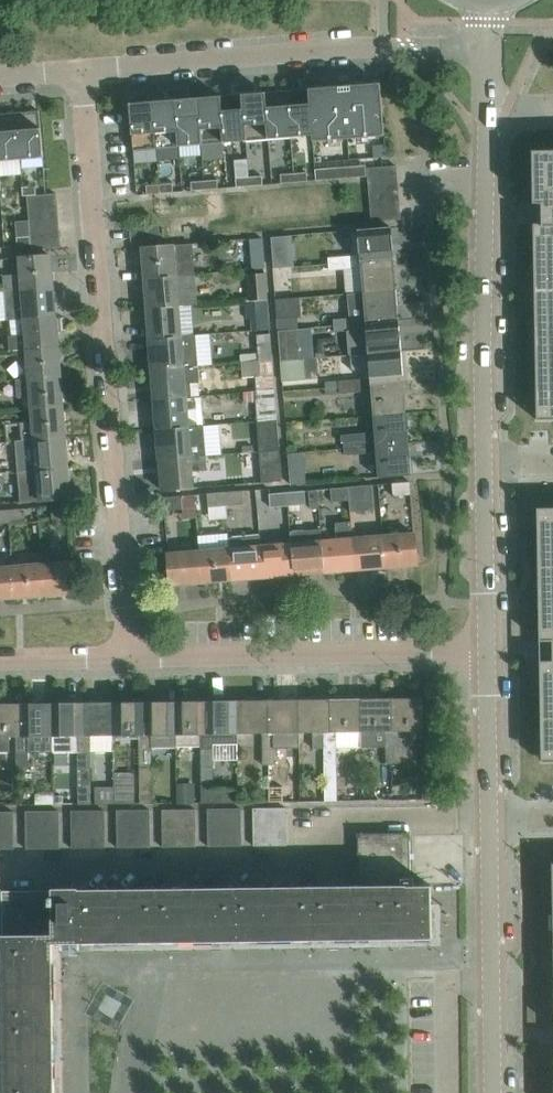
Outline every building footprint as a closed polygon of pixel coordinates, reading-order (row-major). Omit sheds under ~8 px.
[(385,135),(381,82),(310,88),(314,135),(313,135),(314,141),(385,135)] [(314,135),(310,88),(288,90),(292,137),(313,135),(314,135)] [(292,137),(288,90),(265,92),(269,138),(292,137)] [(269,138),(265,92),(243,94),(247,140),(269,138)] [(247,140),(243,94),(221,96),(224,142),(247,140)] [(224,142),(221,96),(198,97),(202,144),(224,142)] [(202,144),(198,97),(176,99),(180,146),(202,144)] [(180,146),(176,99),(153,101),(157,148),(180,146)] [(157,148),(153,101),(130,103),(134,150),(157,148)] [(44,157),(40,110),(17,112),(21,159),(44,157)] [(17,112),(0,113),(0,160),(21,159),(17,112)] [(533,159),(534,203),(536,203),(543,203),(543,223),(536,223),(534,223),(535,240),(544,240),(544,273),(535,273),(536,304),(545,303),(546,337),(536,337),(537,367),(546,367),(546,382),(537,382),(537,399),(547,399),(547,417),(545,417),(545,419),(552,419),(552,159),(533,159)] [(359,177),(358,165),(350,166),(351,177),(359,177)] [(367,165),(358,165),(359,177),(368,176),(367,165)] [(398,180),(397,165),(368,168),(369,182),(398,180)] [(351,177),(350,166),(341,167),(342,178),(351,177)] [(334,179),(333,167),(324,168),(325,179),(334,179)] [(342,178),(341,167),(333,167),(334,179),(342,178)] [(325,179),(324,168),(316,169),(317,180),(325,179)] [(308,172),(295,173),(295,182),(309,181),(308,172)] [(295,182),(295,173),(281,174),(282,183),(295,182)] [(263,175),(250,177),(250,185),(264,184),(263,175)] [(250,185),(250,177),(236,178),(237,187),(250,185)] [(218,179),(205,180),(206,189),(219,188),(218,179)] [(206,189),(205,180),(192,181),(192,190),(206,189)] [(400,193),(398,180),(369,182),(370,195),(400,193)] [(173,183),(160,184),(161,193),(174,192),(173,183)] [(161,193),(160,184),(147,185),(148,194),(161,193)] [(24,195),(37,194),(36,185),(23,186),(24,195)] [(58,207),(57,193),(28,195),(29,210),(58,207)] [(401,207),(400,193),(370,195),(371,209),(401,207)] [(59,221),(58,207),(29,210),(30,223),(59,221)] [(402,219),(401,207),(371,209),(372,222),(402,219)] [(61,234),(59,221),(30,223),(31,236),(31,237),(61,234)] [(394,258),(392,226),(359,229),(361,255),(361,260),(394,258)] [(62,247),(61,234),(31,237),(32,245),(32,249),(62,247)] [(291,235),(273,237),(275,266),(293,265),(291,235)] [(32,245),(31,237),(31,236),(17,237),(18,246),(32,245)] [(266,268),(263,237),(251,238),(253,269),(266,268)] [(196,274),(195,265),(193,243),(143,247),(146,278),(196,274)] [(54,286),(51,254),(20,257),(22,274),(4,275),(5,289),(54,286)] [(397,289),(394,258),(361,260),(361,255),(344,256),(346,268),(362,267),(364,291),(397,289)] [(346,268),(344,256),(329,257),(330,269),(346,268)] [(266,272),(249,274),(251,300),(268,299),(266,272)] [(198,304),(196,274),(146,278),(148,308),(179,306),(198,304)] [(56,315),(54,286),(5,289),(8,319),(26,318),(56,315)] [(399,319),(397,289),(364,291),(365,316),(366,322),(399,319)] [(302,316),(301,297),(277,299),(278,318),(302,316)] [(270,316),(268,299),(251,300),(246,301),(248,318),(270,316)] [(181,336),(179,306),(148,308),(151,338),(181,336)] [(58,345),(57,332),(63,332),(62,318),(56,318),(56,315),(26,318),(27,334),(9,335),(10,349),(28,348),(58,345)] [(402,351),(399,319),(366,322),(365,316),(350,317),(351,329),(347,329),(350,354),(352,354),(353,354),(402,351)] [(351,329),(350,317),(334,318),(335,330),(347,329),(351,329)] [(279,331),(282,360),(301,358),(298,329),(279,331)] [(271,333),(258,334),(259,354),(251,355),(251,361),(273,359),(271,333)] [(195,335),(181,336),(151,338),(153,369),(198,365),(195,335)] [(61,376),(58,345),(28,348),(30,378),(61,376)] [(404,380),(402,351),(353,354),(354,369),(364,368),(365,378),(371,377),(371,383),(404,380)] [(305,358),(301,358),(282,360),(284,381),(307,379),(305,358)] [(276,390),(273,359),(251,361),(253,377),(257,376),(258,390),(256,390),(256,392),(276,390)] [(199,382),(198,365),(153,369),(155,399),(186,397),(192,396),(191,383),(199,382)] [(63,407),(61,376),(30,378),(17,380),(18,397),(32,396),(33,409),(63,407)] [(407,411),(404,380),(371,383),(371,377),(365,378),(355,379),(356,390),(371,389),(373,413),(407,411)] [(356,390),(355,379),(339,380),(340,386),(340,392),(356,390)] [(279,421),(276,390),(256,392),(259,422),(279,421)] [(189,427),(186,397),(155,399),(158,430),(189,427)] [(66,437),(63,407),(33,409),(34,422),(27,423),(27,422),(21,422),(22,436),(23,436),(23,440),(35,439),(66,437)] [(409,441),(407,411),(373,413),(375,438),(376,444),(409,441)] [(281,451),(279,421),(259,422),(262,452),(281,451)] [(204,426),(189,427),(158,430),(160,460),(207,457),(204,426)] [(68,467),(66,437),(35,439),(38,469),(68,467)] [(412,474),(409,441),(376,444),(375,438),(359,439),(360,452),(377,451),(379,477),(412,474)] [(360,452),(359,439),(343,440),(344,447),(344,453),(360,452)] [(284,479),(281,451),(262,452),(264,481),(284,479)] [(305,452),(290,453),(291,469),(306,467),(305,452)] [(194,488),(192,471),(208,470),(207,457),(160,460),(163,490),(194,488)] [(68,467),(38,469),(18,471),(21,502),(71,497),(68,467)] [(411,481),(393,482),(394,496),(412,495),(411,481)] [(374,485),(367,485),(350,486),(351,500),(352,511),(376,509),(374,485)] [(351,500),(350,486),(332,488),(333,501),(351,500)] [(319,489),(311,490),(313,508),(320,508),(319,489)] [(245,503),(244,490),(226,492),(227,505),(245,503)] [(306,490),(288,492),(289,505),(307,503),(306,490)] [(227,505),(226,492),(208,493),(210,506),(227,505)] [(289,505),(288,492),(270,493),(271,506),(289,505)] [(182,496),(164,497),(165,509),(183,507),(182,496)] [(70,504),(52,506),(53,519),(71,517),(70,504)] [(538,528),(539,545),(548,545),(548,559),(539,560),(540,590),(549,590),(549,623),(540,623),(540,640),(552,640),(552,507),(545,507),(545,509),(547,509),(548,528),(538,528)] [(26,508),(8,509),(9,522),(27,521),(26,508)] [(8,509),(0,510),(0,523),(9,522),(8,509)] [(356,569),(354,538),(352,521),(337,522),(338,539),(323,540),(326,572),(356,569)] [(326,572),(323,540),(322,528),(291,531),(292,543),(295,574),(326,572)] [(418,564),(417,548),(415,533),(384,535),(387,566),(418,564)] [(264,577),(261,545),(260,534),(230,536),(231,548),(233,579),(264,577)] [(387,566),(384,535),(354,538),(356,569),(387,566)] [(295,574),(292,543),(261,545),(264,577),(295,574)] [(233,579),(231,548),(200,550),(203,582),(233,579)] [(203,582),(200,550),(168,553),(171,584),(203,582)] [(77,592),(75,561),(43,563),(46,595),(77,592)] [(46,595),(43,563),(13,566),(15,597),(46,595)] [(13,566),(0,567),(0,598),(15,597),(13,566)] [(541,660),(541,677),(550,677),(551,710),(542,710),(542,741),(551,741),(552,759),(549,759),(549,761),(552,761),(552,660),(541,660)] [(424,730),(424,714),(424,697),(393,698),(393,731),(387,731),(387,747),(399,747),(399,762),(410,762),(409,730),(424,730)] [(362,732),(361,698),(330,699),(331,732),(325,732),(325,747),(338,747),(362,747),(362,732)] [(393,731),(393,698),(361,698),(362,732),(387,731),(393,731)] [(269,733),(268,699),(238,700),(238,733),(263,733),(269,733)] [(300,732),(299,699),(268,699),(269,733),(263,733),(263,748),(276,748),(276,733),(300,732)] [(331,732),(330,699),(299,699),(300,732),(314,732),(314,747),(325,747),(325,732),(331,732)] [(207,734),(207,700),(176,701),(176,734),(177,745),(202,745),(201,734),(207,734)] [(238,733),(238,700),(207,700),(207,734),(201,734),(202,745),(202,749),(214,749),(214,743),(238,743),(238,733)] [(146,735),(145,701),(114,702),(115,735),(140,735),(146,735)] [(176,734),(176,701),(145,701),(146,735),(140,735),(140,750),(152,750),(152,734),(176,734)] [(54,752),(53,702),(22,703),(22,736),(17,736),(17,752),(30,752),(54,752)] [(84,735),(83,702),(53,702),(54,752),(79,752),(79,751),(78,736),(84,735)] [(115,735),(114,702),(83,702),(84,735),(78,736),(79,751),(90,751),(116,751),(115,735)] [(22,703),(0,703),(0,752),(10,752),(10,736),(17,736),(22,736),(22,703)] [(339,781),(338,747),(325,747),(325,781),(339,781)] [(399,762),(399,747),(387,747),(388,763),(399,762)] [(276,764),(276,748),(263,748),(264,764),(276,764)] [(215,782),(214,749),(202,749),(202,783),(215,782)] [(152,765),(152,750),(140,750),(140,765),(152,765)] [(91,766),(91,756),(90,751),(79,751),(79,752),(79,766),(91,766)] [(30,767),(30,752),(17,752),(17,767),(30,767)] [(97,756),(91,756),(91,766),(79,766),(79,785),(91,785),(91,780),(97,780),(97,756)] [(153,803),(152,765),(140,765),(140,803),(153,803)] [(284,771),(270,771),(270,801),(284,801),(284,771)] [(132,803),(132,773),(117,774),(117,803),(132,803)] [(195,781),(177,781),(177,802),(195,802),(195,781)] [(339,800),(339,781),(325,781),(325,800),(339,800)] [(239,789),(215,789),(215,782),(202,783),(202,802),(208,802),(240,802),(239,789)] [(91,803),(91,785),(79,785),(79,804),(85,804),(91,803)] [(36,793),(36,804),(54,804),(54,793),(36,793)] [(271,817),(271,807),(254,808),(254,817),(271,817)] [(287,817),(287,807),(271,807),(271,817),(287,817)] [(196,818),(196,808),(180,809),(180,818),(196,818)] [(225,818),(225,808),(208,808),(209,818),(225,818)] [(242,817),(242,808),(225,808),(225,818),(242,817)] [(134,819),(134,809),(117,810),(118,819),(134,819)] [(151,819),(151,809),(134,809),(134,819),(151,819)] [(180,818),(180,809),(163,809),(163,818),(180,818)] [(43,820),(43,810),(26,811),(27,820),(43,820)] [(60,820),(60,810),(43,810),(43,820),(60,820)] [(89,819),(89,810),(72,810),(72,820),(89,819)] [(105,819),(105,810),(89,810),(89,819),(105,819)] [(0,811),(0,821),(14,821),(14,811),(0,811)] [(242,827),(242,817),(225,818),(225,827),(242,827)] [(271,826),(271,817),(254,817),(254,827),(271,826)] [(287,826),(287,817),(271,817),(271,826),(287,826)] [(180,828),(180,818),(163,818),(163,828),(180,828)] [(196,827),(196,818),(180,818),(180,828),(196,827)] [(225,827),(225,818),(209,818),(209,827),(225,827)] [(89,829),(89,819),(72,820),(72,829),(89,829)] [(105,829),(105,819),(89,819),(89,829),(105,829)] [(134,828),(134,819),(118,819),(118,828),(134,828)] [(151,828),(151,819),(134,819),(134,828),(151,828)] [(43,829),(43,820),(27,820),(27,830),(43,829)] [(60,829),(60,820),(43,820),(43,829),(60,829)] [(14,821),(0,821),(0,830),(14,830),(14,821)] [(271,836),(271,826),(254,827),(254,836),(271,836)] [(288,835),(287,826),(271,826),(271,836),(288,835)] [(196,837),(196,827),(180,828),(180,837),(196,837)] [(225,836),(225,827),(209,827),(209,837),(225,836)] [(242,836),(242,827),(225,827),(225,836),(242,836)] [(134,837),(134,828),(118,828),(118,838),(134,837)] [(151,837),(151,828),(134,828),(134,837),(151,837)] [(180,837),(180,828),(163,828),(163,837),(180,837)] [(43,839),(43,829),(27,830),(27,839),(43,839)] [(60,838),(60,829),(43,829),(43,839),(60,838)] [(89,838),(89,829),(72,829),(72,838),(89,838)] [(106,838),(105,829),(89,829),(89,838),(106,838)] [(14,830),(0,830),(0,839),(14,839),(14,830)] [(52,944),(53,944),(53,942),(81,942),(81,941),(431,937),(431,938),(433,938),(432,885),(412,885),(411,832),(358,833),(359,886),(80,889),(79,887),(53,887),(53,889),(2,890),(3,935),(1,935),(3,1092),(54,1092),(52,944)] [(288,845),(288,835),(271,836),(271,845),(288,845)] [(226,846),(225,836),(209,837),(209,846),(226,846)] [(242,846),(242,836),(225,836),(226,846),(242,846)] [(271,845),(271,836),(254,836),(254,845),(271,845)] [(135,847),(134,837),(118,838),(118,847),(135,847)] [(151,847),(151,837),(134,837),(135,847),(151,847)] [(180,846),(180,837),(163,837),(163,847),(180,846)] [(197,846),(196,837),(180,837),(180,846),(197,846)] [(60,848),(60,838),(43,839),(44,848),(60,848)] [(89,848),(89,838),(72,838),(72,848),(89,848)] [(106,847),(106,838),(89,838),(89,848),(106,847)] [(14,839),(0,839),(0,849),(15,849),(14,839)] [(44,848),(43,839),(27,839),(27,848),(44,848)]
